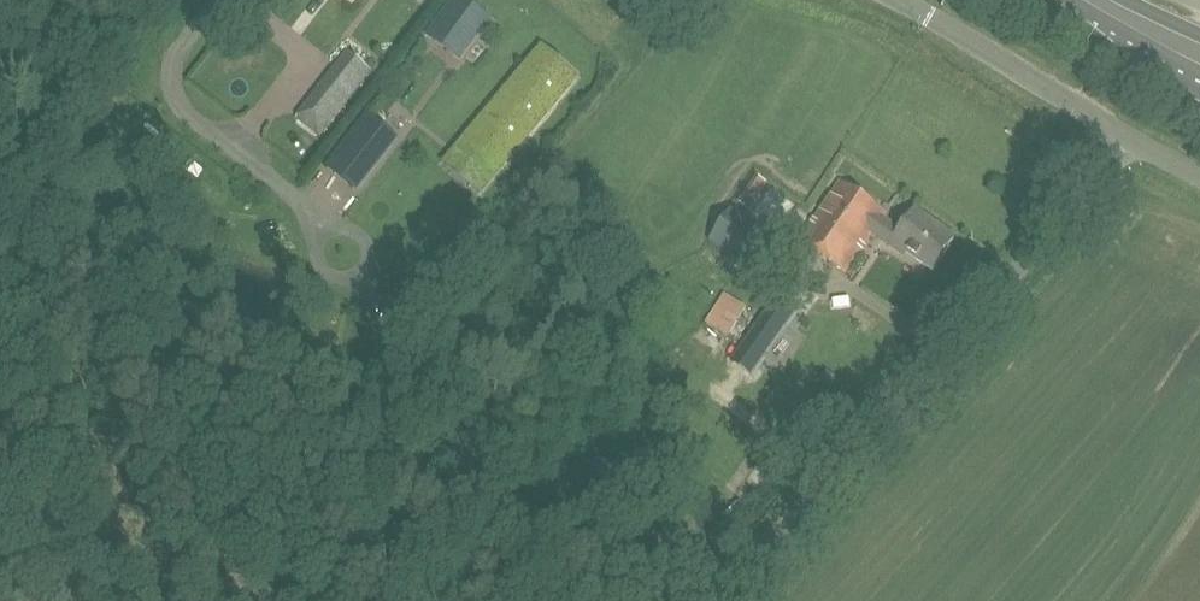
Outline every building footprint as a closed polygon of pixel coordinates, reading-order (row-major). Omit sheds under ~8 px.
[(453,0),(452,0),(424,34),(453,59),(482,24),(453,0)] [(348,55),(319,92),(341,109),(369,71),(348,55)] [(343,145),(375,170),(398,141),(365,116),(343,145)] [(932,269),(954,237),(914,210),(900,230),(882,218),(885,213),(839,181),(798,241),(844,272),(871,233),(891,246),(893,242),(932,269)] [(752,269),(776,235),(733,206),(709,240),(752,269)] [(704,324),(727,337),(746,307),(723,294),(704,324)] [(780,295),(767,313),(785,325),(798,307),(780,295)] [(747,342),(732,362),(750,375),(765,354),(747,342)]
